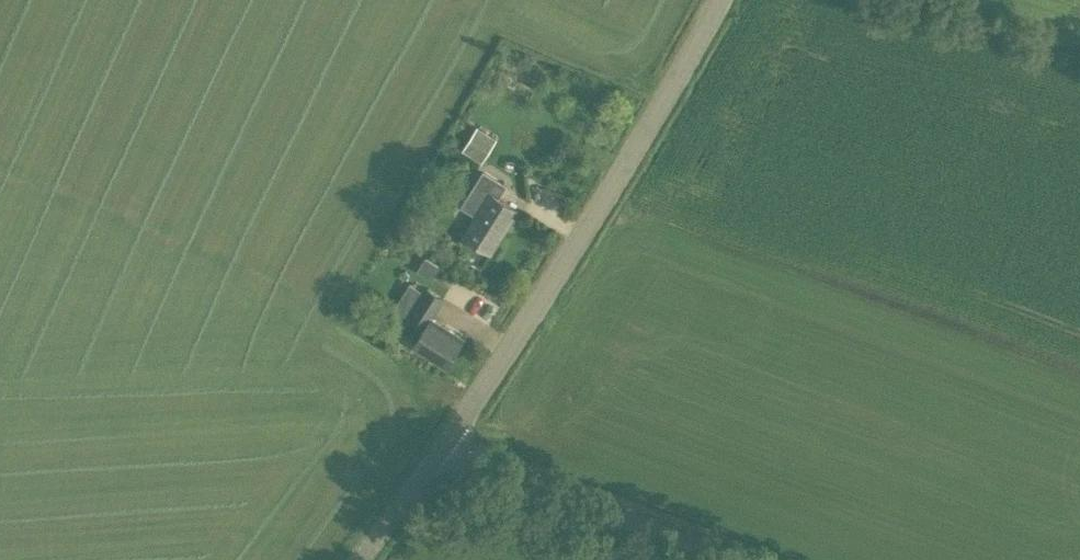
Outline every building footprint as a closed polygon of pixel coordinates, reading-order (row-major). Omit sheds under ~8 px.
[(477,126),(461,150),(481,162),(496,138),(477,126)] [(519,210),(499,197),(507,185),(483,170),(460,206),(475,215),(462,235),(492,253),(519,210)] [(421,254),(414,270),(433,278),(439,262),(421,254)] [(463,338),(432,318),(446,297),(426,286),(423,290),(420,287),(409,304),(413,307),(399,328),(417,340),(413,345),(445,365),(463,338)]
